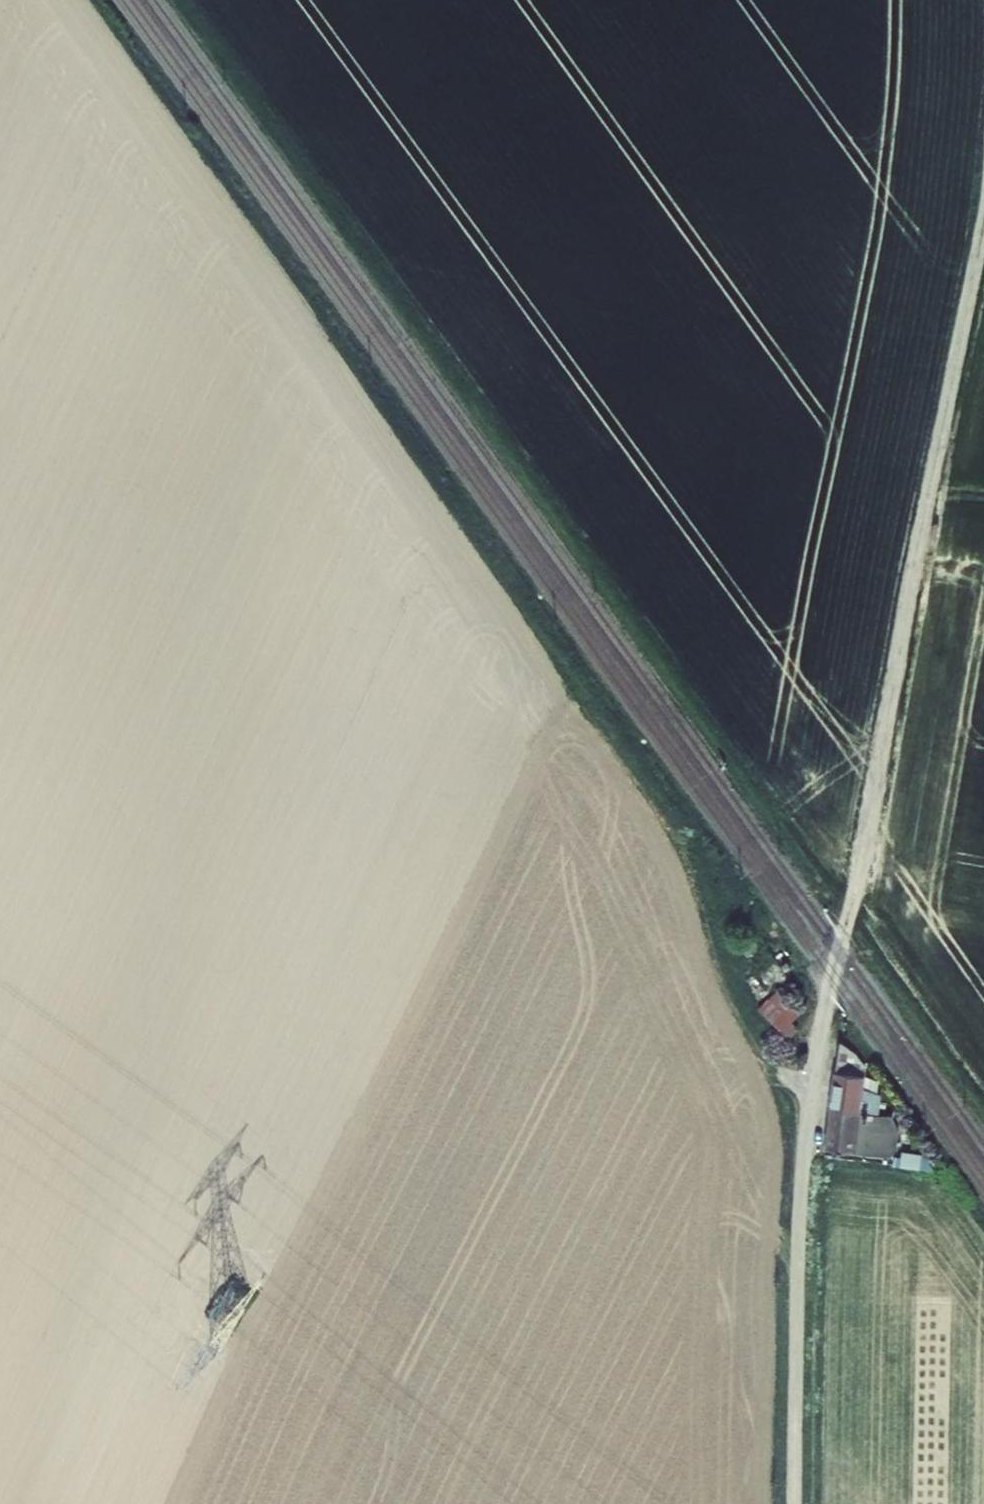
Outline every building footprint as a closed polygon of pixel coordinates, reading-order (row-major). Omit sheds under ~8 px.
[(759,1007),(789,1038),(800,1027),(792,1020),(801,1011),(779,988),(759,1007)] [(839,1038),(835,1069),(866,1074),(867,1063),(858,1051),(839,1038)] [(826,1147),(856,1151),(861,1111),(866,1074),(835,1069),(826,1147)] [(878,1079),(866,1074),(861,1111),(879,1112),(881,1091),(877,1090),(878,1079)] [(879,1112),(861,1111),(856,1151),(889,1155),(897,1149),(900,1129),(893,1114),(879,1112)]
